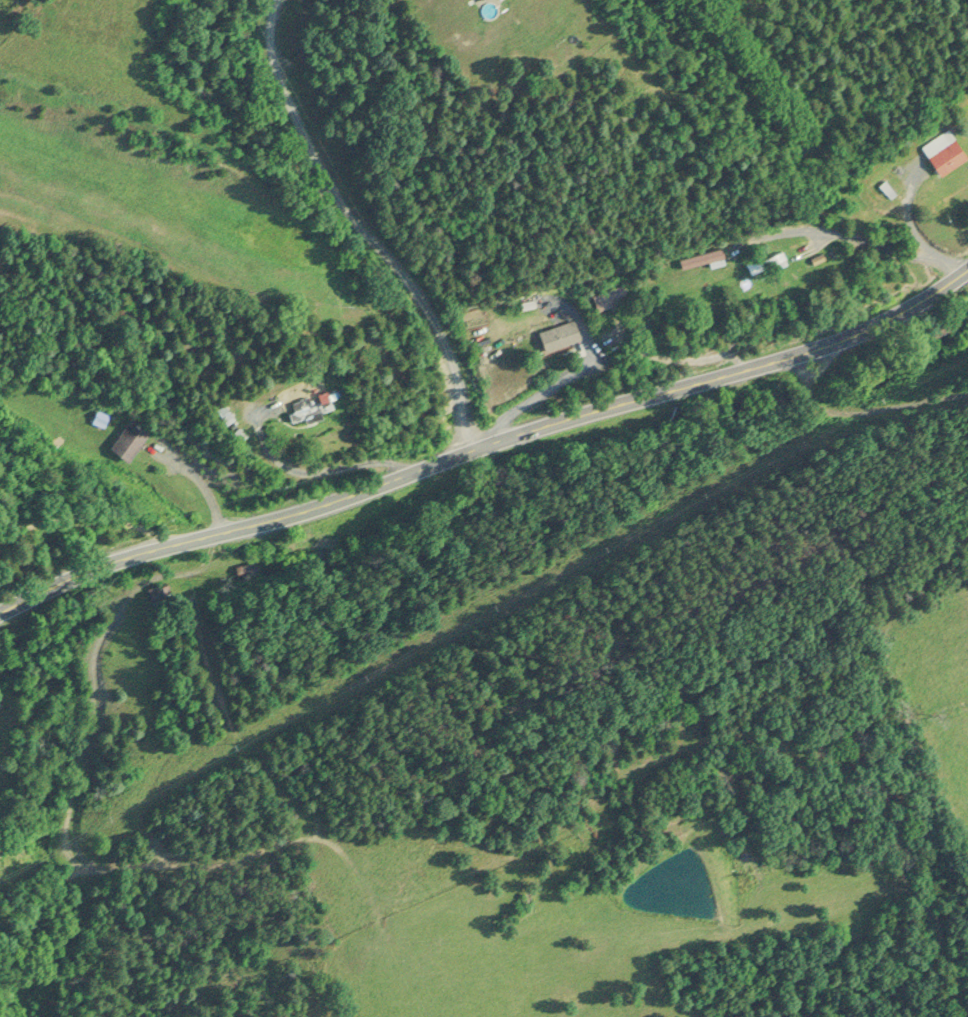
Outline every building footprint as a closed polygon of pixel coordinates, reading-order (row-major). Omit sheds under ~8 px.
[(919,148),(937,177),(965,159),(947,130),(919,148)] [(680,270),(721,258),(718,249),(677,261),(680,270)] [(785,265),(778,251),(744,266),(749,276),(772,266),(773,269),(785,265)] [(589,294),(593,311),(626,302),(622,285),(589,294)] [(534,332),(539,352),(577,342),(571,322),(534,332)] [(310,399),(308,396),(283,408),(292,426),(329,407),(322,393),(310,399)] [(147,436),(130,421),(106,448),(123,463),(147,436)] [(168,600),(166,586),(150,588),(152,602),(168,600)]
